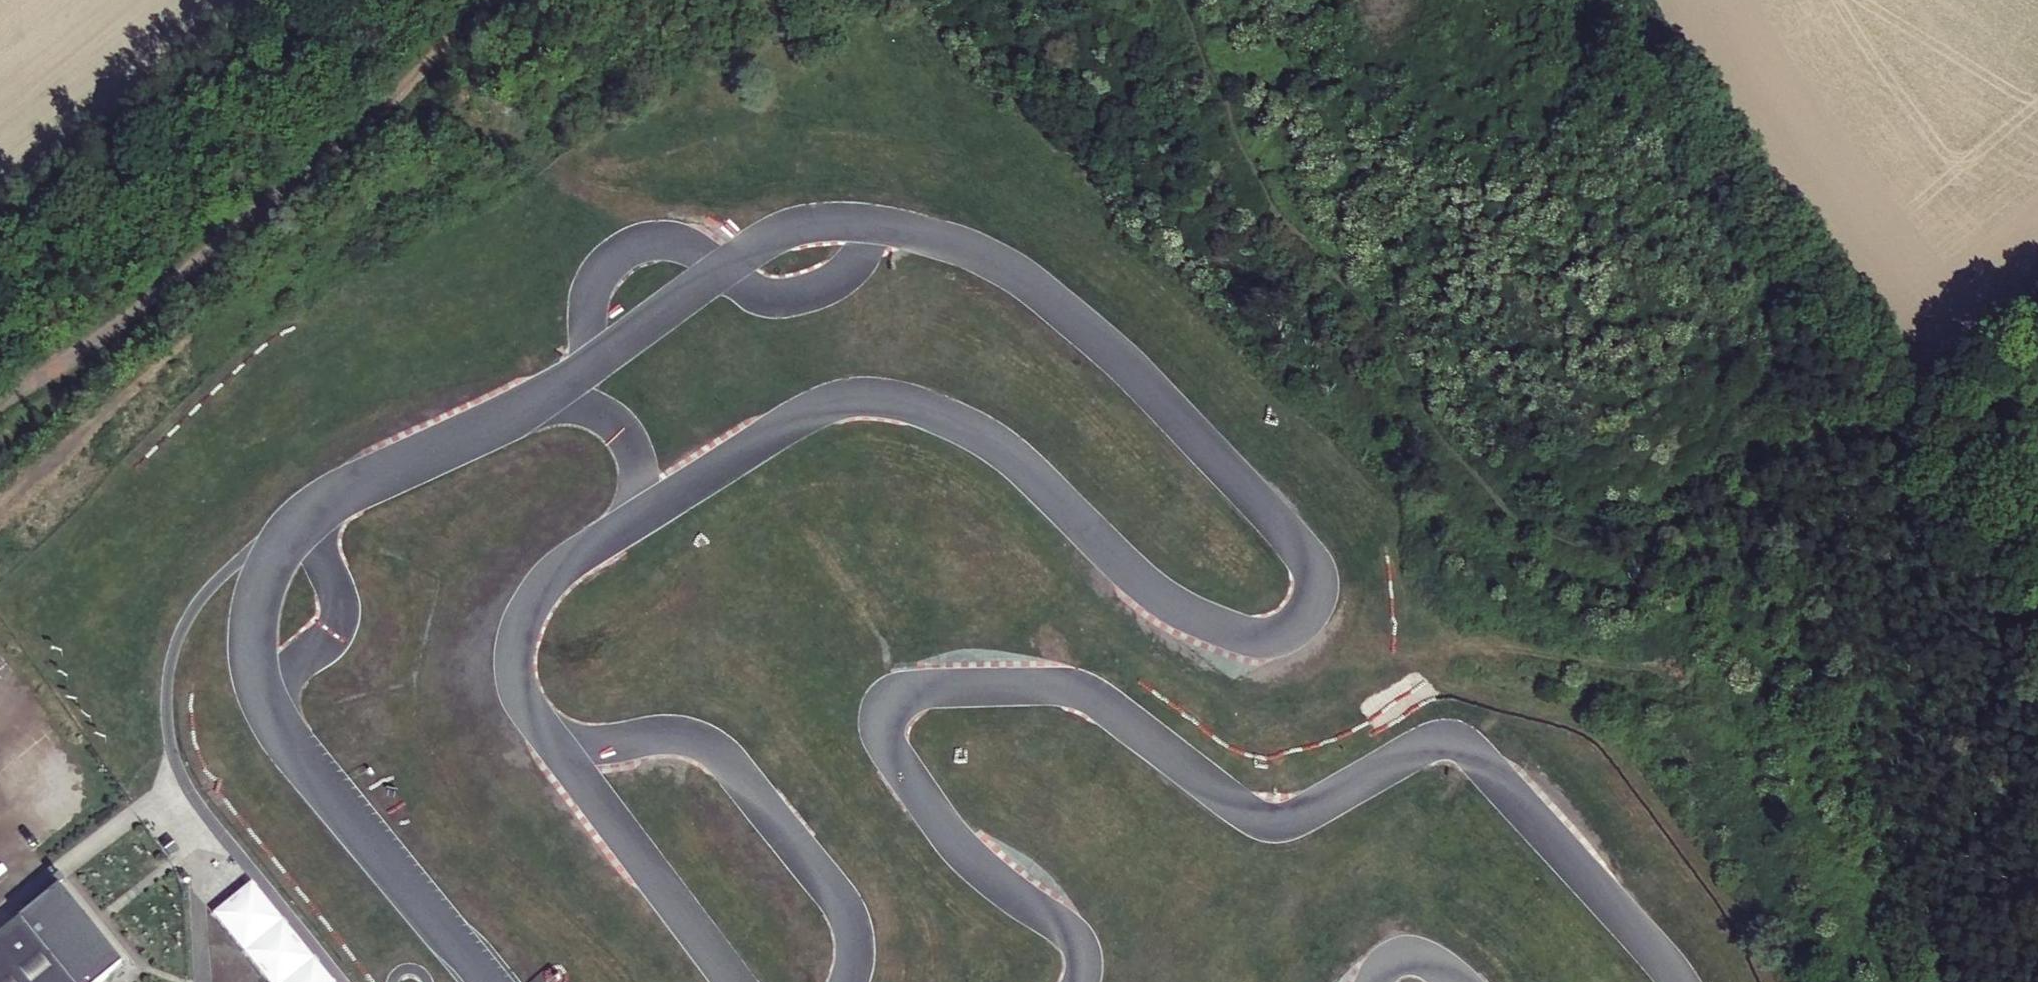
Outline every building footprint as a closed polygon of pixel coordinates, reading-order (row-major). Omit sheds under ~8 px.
[(0,933),(0,981),(98,981),(125,959),(61,883),(0,933)]
